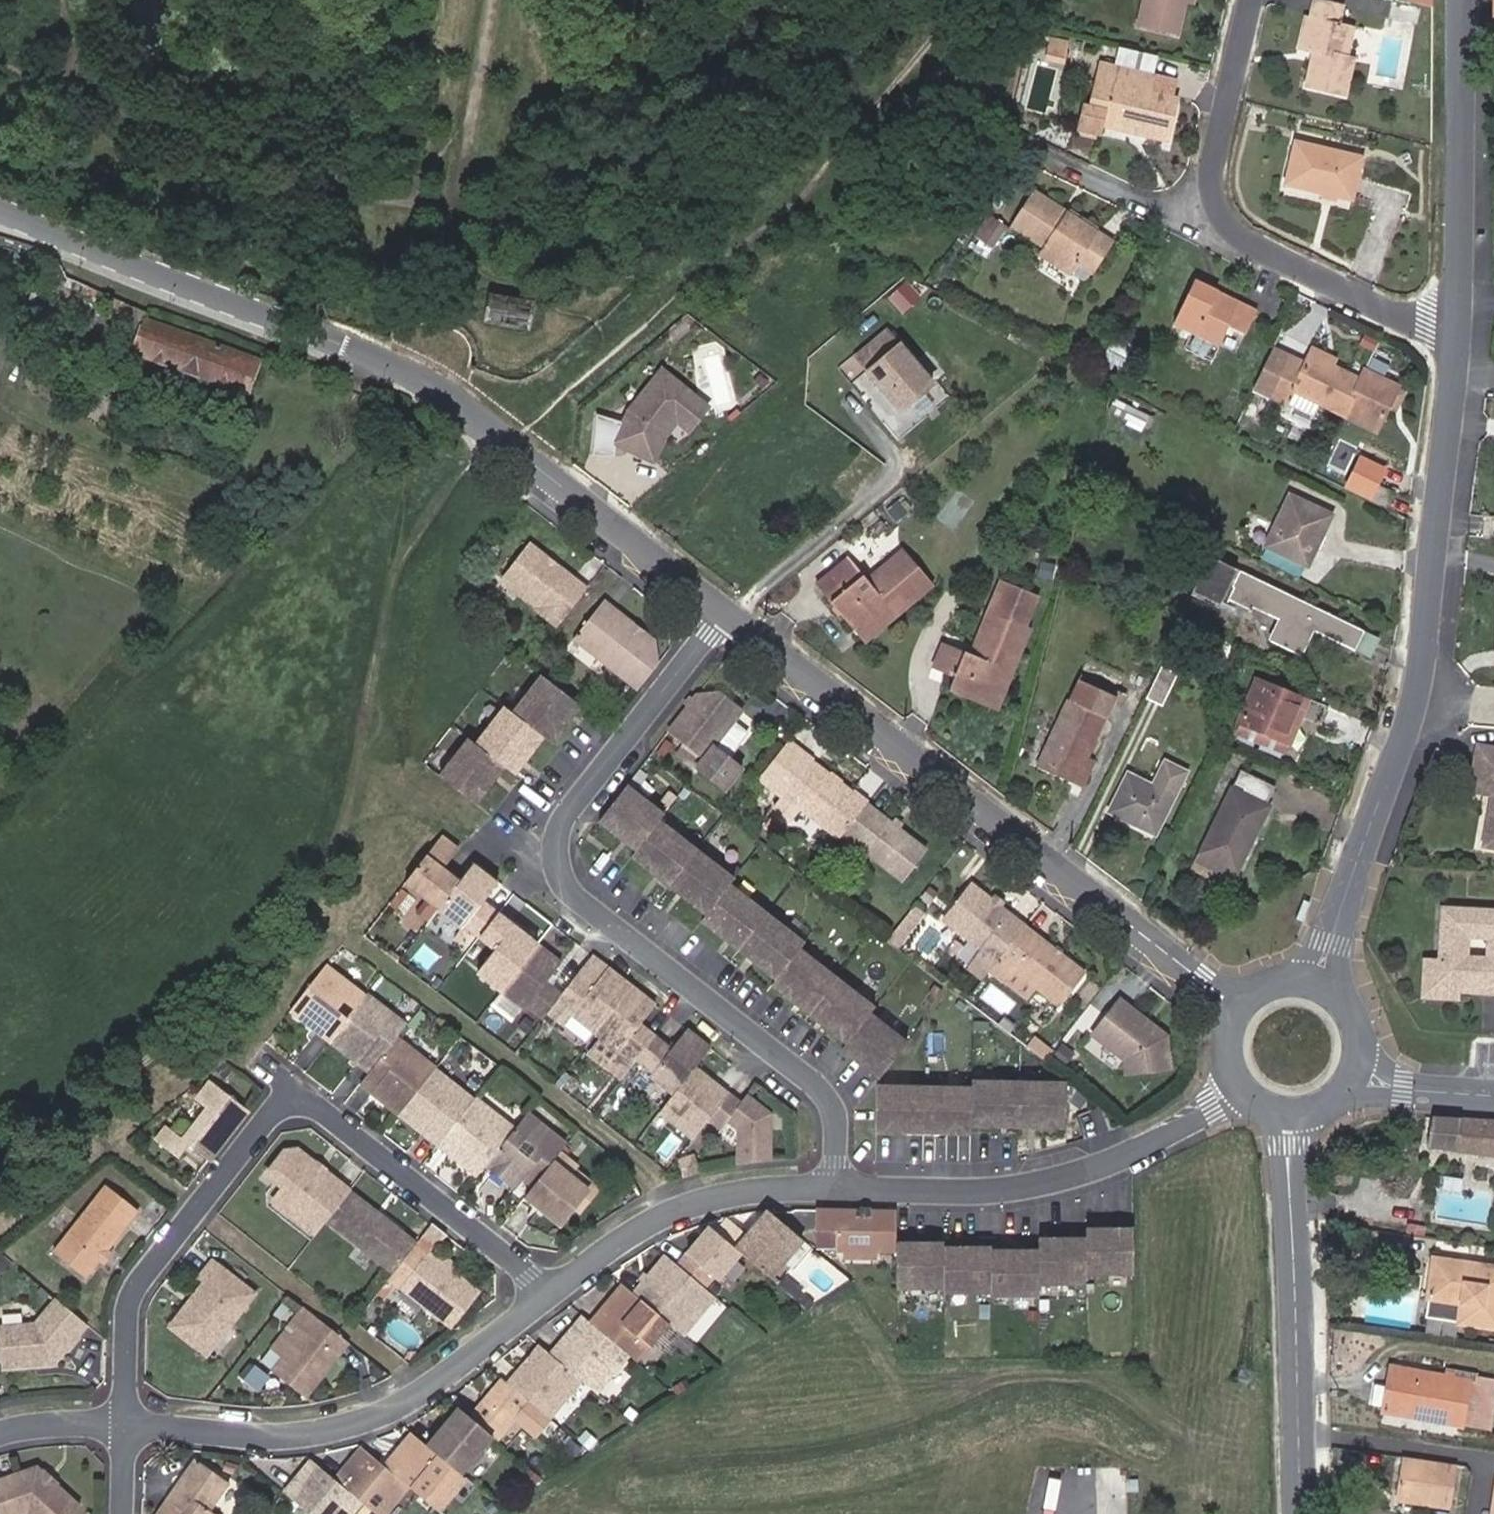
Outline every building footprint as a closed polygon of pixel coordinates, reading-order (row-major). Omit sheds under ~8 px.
[(1161,30),(1169,0),(1130,0),(1124,19),(1161,30)] [(1296,16),(1302,18),(1295,50),(1300,51),(1292,83),(1330,92),(1338,58),(1331,57),(1337,27),(1323,24),(1327,7),(1302,0),(1300,0),(1296,16)] [(1302,18),(1296,16),(1291,14),(1284,47),(1295,50),(1302,18)] [(1049,62),(1055,36),(1033,32),(1027,58),(1049,62)] [(1112,48),(1110,64),(1147,69),(1149,54),(1112,48)] [(1158,95),(1154,95),(1134,91),(1137,75),(1086,63),(1082,80),(1090,82),(1086,102),(1068,99),(1060,127),(1085,131),(1088,121),(1100,124),(1101,118),(1119,122),(1118,128),(1150,135),(1158,95)] [(1134,91),(1154,95),(1157,79),(1137,75),(1134,91)] [(1100,124),(1118,128),(1119,122),(1101,118),(1100,124)] [(1343,159),(1279,140),(1270,181),(1332,197),(1343,159)] [(1007,183),(987,207),(998,216),(1017,192),(1007,183)] [(1036,259),(1071,280),(1076,271),(1093,282),(1116,245),(1035,195),(1011,234),(1041,251),(1036,259)] [(986,265),(1008,232),(994,223),(972,256),(986,265)] [(54,303),(59,289),(31,278),(15,317),(43,328),(54,303)] [(1215,308),(1221,297),(1196,285),(1173,331),(1220,353),(1230,333),(1246,341),(1259,315),(1239,305),(1233,317),(1215,308)] [(486,290),(480,320),(522,329),(529,299),(486,290)] [(1239,305),(1221,297),(1215,308),(1233,317),(1239,305)] [(256,368),(144,324),(130,358),(244,400),(256,368)] [(861,360),(887,391),(895,386),(909,404),(901,410),(883,422),(896,439),(923,418),(947,400),(893,335),(861,360)] [(1324,407),(1321,413),(1379,440),(1401,392),(1363,375),(1360,381),(1337,371),(1340,364),(1313,351),(1306,367),(1290,359),(1269,403),(1289,413),(1297,395),(1324,407)] [(1360,381),(1363,375),(1340,364),(1337,371),(1360,381)] [(627,418),(600,409),(596,449),(617,451),(619,438),(657,454),(667,434),(680,417),(692,426),(710,404),(699,394),(665,367),(633,407),(627,418)] [(270,368),(264,378),(278,384),(283,373),(270,368)] [(895,386),(887,391),(901,410),(909,404),(895,386)] [(1316,425),(1321,413),(1324,407),(1297,395),(1289,413),(1316,425)] [(1110,417),(1146,434),(1152,422),(1116,404),(1110,417)] [(1384,470),(1361,457),(1345,486),(1369,499),(1384,470)] [(1265,551),(1268,552),(1306,571),(1312,573),(1336,520),(1290,498),(1265,551)] [(534,610),(556,627),(588,585),(530,541),(500,580),(536,608),(534,610)] [(1268,552),(1264,561),(1302,580),(1306,571),(1268,552)] [(896,617),(902,626),(940,594),(907,554),(881,575),(886,581),(874,590),(869,584),(848,599),(840,589),(827,600),(856,634),(872,620),(880,630),(896,617)] [(819,591),(827,600),(840,589),(848,599),(869,584),(852,563),(819,591)] [(1356,658),(1366,637),(1216,563),(1209,579),(1204,576),(1193,597),(1220,612),(1224,604),(1253,619),(1256,614),(1278,625),(1269,645),(1303,663),(1316,639),(1356,658)] [(886,581),(881,575),(869,584),(874,590),(886,581)] [(999,584),(975,645),(982,649),(976,664),(968,661),(966,660),(961,673),(949,668),(944,680),(956,685),(952,697),(978,708),(983,694),(994,698),(1003,674),(994,670),(1002,649),(1023,659),(1033,634),(1029,632),(1042,602),(999,584)] [(604,598),(574,636),(638,686),(654,665),(655,638),(604,598)] [(871,651),(902,626),(896,617),(880,630),(872,620),(856,634),(871,651)] [(1381,645),(1366,637),(1356,658),(1371,666),(1381,645)] [(982,649),(975,645),(968,661),(976,664),(982,649)] [(1000,717),(1023,659),(1002,649),(994,670),(1003,674),(994,698),(983,694),(978,708),(1000,717)] [(961,673),(966,660),(940,650),(931,675),(944,680),(949,668),(961,673)] [(1189,663),(1174,657),(1150,703),(1165,711),(1189,663)] [(1082,670),(1041,760),(1060,768),(1064,757),(1085,766),(1122,690),(1082,670)] [(554,742),(584,705),(545,675),(516,713),(535,727),(545,735),(554,742)] [(1263,679),(1241,725),(1291,748),(1313,703),(1263,679)] [(718,737),(745,703),(723,686),(698,689),(670,725),(686,738),(679,745),(726,782),(745,759),(718,737)] [(516,713),(505,704),(477,740),(506,763),(516,771),(545,735),(535,727),(516,713)] [(1284,758),(1291,748),(1241,725),(1236,734),(1284,758)] [(506,763),(477,740),(471,735),(443,773),(477,801),(506,763)] [(768,780),(796,746),(787,739),(760,774),(768,780)] [(1479,744),(1470,791),(1493,795),(1484,844),(1493,846),(1493,747),(1479,744)] [(865,801),(796,746),(768,780),(838,836),(841,831),(865,801)] [(1064,757),(1060,768),(1086,781),(1092,769),(1085,766),(1064,757)] [(1126,778),(1107,819),(1160,844),(1191,776),(1164,764),(1151,791),(1126,778)] [(1202,846),(1238,865),(1275,789),(1240,771),(1202,846)] [(598,817),(635,846),(663,810),(626,781),(598,817)] [(865,801),(841,831),(900,878),(924,847),(865,801)] [(631,852),(669,881),(696,846),(657,818),(631,852)] [(460,848),(443,835),(407,880),(438,906),(439,905),(460,879),(444,868),(460,848)] [(669,881),(704,910),(728,880),(732,875),(696,846),(669,881)] [(1234,872),(1238,865),(1202,846),(1198,853),(1234,872)] [(480,933),(498,909),(483,898),(498,878),(475,860),(460,879),(439,905),(462,925),(465,921),(480,933)] [(738,945),(765,909),(728,880),(704,910),(700,916),(738,945)] [(1023,923),(970,881),(942,918),(981,947),(968,963),(983,974),(986,970),(998,954),(1023,923)] [(1450,906),(1444,957),(1443,971),(1451,978),(1461,979),(1493,983),(1493,910),(1450,906)] [(537,942),(498,909),(480,933),(495,945),(477,968),(501,988),(537,942)] [(738,945),(775,974),(798,945),(803,939),(765,909),(738,945)] [(998,954),(1039,986),(1058,1001),(1082,969),(1023,923),(998,954)] [(544,1013),(558,996),(561,992),(545,979),(560,959),(537,942),(501,988),(525,1006),(527,1004),(543,1015),(544,1013)] [(807,1010),(835,974),(798,945),(775,974),(770,980),(807,1010)] [(610,967),(592,951),(576,972),(595,986),(610,967)] [(1039,986),(998,954),(986,970),(1027,1001),(1039,986)] [(1443,971),(1444,957),(1428,956),(1425,991),(1460,995),(1461,979),(1451,978),(1443,971)] [(331,959),(294,1006),(332,1036),(369,988),(331,959)] [(545,979),(561,992),(576,972),(560,959),(545,979)] [(596,1030),(632,984),(610,967),(595,986),(576,972),(561,992),(558,996),(544,1013),(563,1028),(575,1013),(596,1030)] [(807,1010),(844,1039),(867,1010),(873,1003),(835,974),(807,1010)] [(637,1056),(655,1033),(639,1021),(655,1001),(632,984),(596,1030),(602,1035),(592,1048),(624,1073),(637,1056)] [(411,1016),(371,986),(369,988),(332,1036),(371,1066),(391,1041),(398,1032),(411,1016)] [(1117,996),(1089,1032),(1121,1058),(1123,1072),(1168,1067),(1164,1034),(1117,996)] [(839,1045),(878,1075),(906,1040),(867,1010),(844,1039),(839,1045)] [(585,1045),(596,1030),(575,1013),(563,1028),(585,1045)] [(670,1045),(655,1033),(637,1056),(652,1068),(649,1072),(673,1090),(693,1064),(709,1044),(685,1026),(670,1045)] [(391,1041),(362,1077),(402,1109),(437,1063),(398,1032),(391,1041)] [(476,1093),(437,1063),(402,1109),(441,1139),(476,1093)] [(726,1090),(693,1064),(673,1090),(661,1105),(671,1112),(668,1117),(691,1135),(707,1115),(726,1090)] [(971,1122),(1017,1123),(1017,1073),(971,1073),(971,1086),(971,1091),(971,1122)] [(1017,1073),(1017,1123),(1065,1123),(1065,1074),(1017,1073)] [(199,1095),(210,1103),(185,1133),(169,1121),(157,1135),(179,1153),(191,1139),(211,1156),(253,1104),(215,1075),(199,1095)] [(875,1131),(924,1130),(923,1085),(874,1086),(875,1131)] [(971,1091),(971,1086),(923,1085),(924,1130),(971,1130),(971,1122),(971,1091)] [(476,1093),(441,1139),(481,1169),(490,1158),(518,1122),(478,1090),(476,1093)] [(726,1090),(707,1115),(720,1124),(726,1116),(736,1125),(739,1159),(771,1153),(769,1110),(753,1098),(746,1105),(739,1099),(726,1090)] [(753,1098),(745,1091),(739,1099),(746,1105),(753,1098)] [(671,1112),(661,1105),(658,1109),(668,1117),(671,1112)] [(562,1144),(568,1137),(530,1107),(490,1158),(511,1175),(522,1172),(528,1164),(539,1173),(562,1144)] [(1429,1115),(1424,1147),(1493,1156),(1493,1122),(1429,1115)] [(191,1139),(179,1153),(200,1170),(211,1156),(191,1139)] [(539,1173),(531,1183),(546,1195),(542,1200),(562,1216),(576,1198),(581,1202),(595,1184),(574,1166),(578,1161),(580,1159),(562,1144),(539,1173)] [(289,1206),(318,1228),(329,1214),(351,1185),(327,1167),(322,1168),(317,1165),(317,1159),(300,1145),(288,1146),(270,1170),(288,1183),(292,1187),(295,1199),(289,1206)] [(578,1161),(574,1166),(595,1184),(600,1179),(578,1161)] [(531,1183),(539,1173),(528,1164),(522,1172),(511,1175),(527,1188),(531,1183)] [(60,1243),(92,1269),(106,1252),(106,1244),(115,1242),(149,1199),(118,1173),(60,1243)] [(277,1196),(289,1206),(295,1199),(292,1187),(288,1183),(277,1196)] [(527,1188),(542,1200),(546,1195),(531,1183),(527,1188)] [(397,1267),(420,1237),(351,1185),(329,1214),(397,1267)] [(896,1205),(815,1204),(814,1224),(839,1224),(840,1245),(844,1245),(896,1245),(896,1238),(896,1205)] [(768,1205),(736,1242),(744,1248),(744,1249),(770,1272),(801,1235),(768,1205)] [(1131,1221),(1084,1220),(1084,1247),(1084,1265),(1131,1266),(1131,1221)] [(680,1263),(707,1285),(716,1274),(720,1277),(744,1249),(744,1248),(736,1242),(714,1223),(680,1263)] [(1084,1234),(1036,1234),(1036,1246),(1036,1251),(1036,1279),(1085,1279),(1084,1265),(1084,1247),(1084,1234)] [(896,1238),(896,1245),(896,1283),(943,1283),(943,1261),(943,1242),(943,1238),(896,1238)] [(120,1245),(115,1242),(106,1244),(106,1252),(112,1256),(120,1245)] [(990,1242),(943,1242),(943,1261),(943,1283),(943,1287),(991,1287),(990,1246),(990,1242)] [(1036,1246),(990,1246),(991,1287),(991,1292),(1036,1291),(1036,1251),(1036,1246)] [(432,1247),(403,1283),(455,1323),(483,1287),(457,1266),(446,1257),(432,1247)] [(680,1263),(662,1247),(630,1286),(645,1298),(667,1317),(679,1327),(712,1289),(707,1285),(680,1263)] [(450,1251),(446,1257),(457,1266),(462,1260),(450,1251)] [(201,1294),(178,1323),(206,1344),(228,1316),(232,1318),(256,1288),(215,1257),(204,1271),(209,1275),(197,1291),(201,1294)] [(1433,1260),(1428,1299),(1458,1303),(1455,1323),(1493,1329),(1493,1268),(1433,1260)] [(596,1322),(619,1341),(635,1355),(667,1317),(645,1298),(630,1286),(622,1280),(603,1303),(608,1307),(596,1322)] [(90,1316),(59,1291),(39,1314),(6,1316),(9,1356),(34,1354),(38,1349),(47,1349),(52,1353),(60,1352),(90,1316)] [(201,1294),(197,1291),(174,1320),(178,1323),(201,1294)] [(708,1331),(726,1306),(713,1296),(695,1321),(708,1331)] [(309,1391),(352,1337),(318,1311),(306,1301),(294,1317),(296,1319),(306,1326),(287,1350),(275,1366),(309,1391)] [(608,1307),(603,1303),(592,1318),(596,1322),(608,1307)] [(583,1311),(551,1348),(565,1360),(583,1375),(588,1379),(619,1341),(596,1322),(592,1318),(583,1311)] [(287,1350),(306,1326),(296,1319),(277,1343),(287,1350)] [(545,1343),(513,1382),(528,1394),(549,1412),(551,1414),(583,1375),(565,1360),(551,1348),(545,1343)] [(1474,1381),(1475,1374),(1446,1369),(1444,1376),(1383,1365),(1376,1409),(1493,1430),(1493,1427),(1493,1385),(1474,1381)] [(549,1412),(528,1394),(513,1382),(502,1372),(469,1410),(496,1432),(514,1412),(535,1429),(549,1412)] [(460,1403),(427,1441),(463,1472),(474,1459),(479,1458),(487,1448),(486,1445),(496,1432),(469,1410),(460,1403)] [(385,1460),(408,1480),(437,1505),(464,1473),(463,1472),(427,1441),(411,1428),(385,1460)] [(362,1440),(335,1473),(351,1487),(381,1512),(408,1480),(385,1460),(362,1440)] [(285,1486),(318,1513),(328,1513),(351,1487),(335,1473),(307,1449),(293,1466),(298,1471),(285,1486)] [(169,1494),(189,1507),(184,1513),(223,1513),(225,1511),(212,1503),(229,1475),(196,1453),(169,1494)] [(1455,1466),(1401,1458),(1396,1500),(1418,1503),(1418,1506),(1449,1511),(1455,1466)] [(298,1471),(293,1466),(279,1481),(285,1486),(298,1471)] [(0,1480),(0,1507),(2,1513),(70,1513),(79,1505),(36,1467),(0,1480)] [(161,1508),(171,1513),(184,1513),(189,1507),(169,1494),(161,1508)]
